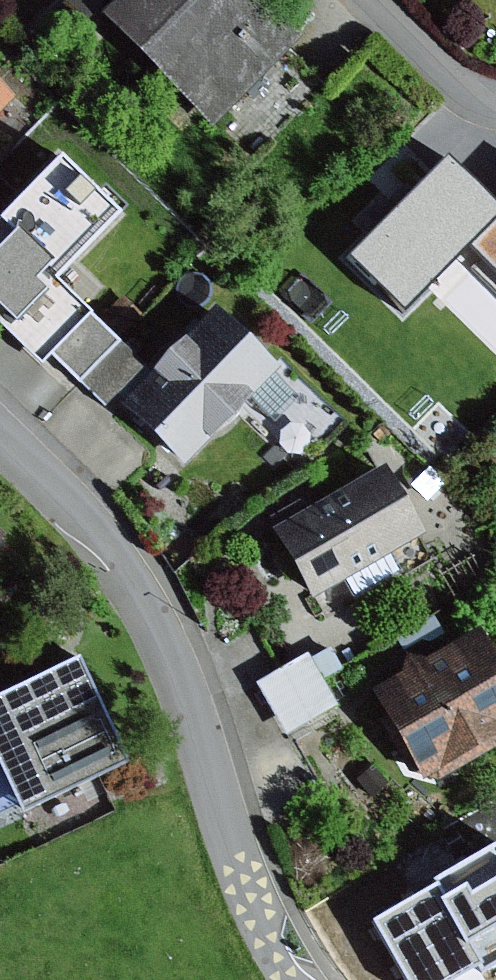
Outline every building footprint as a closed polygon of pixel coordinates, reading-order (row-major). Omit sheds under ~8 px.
[(99,15),(212,126),(300,37),(262,0),(114,0),(99,15)] [(0,90),(0,107),(8,98),(0,90)] [(6,330),(54,282),(118,214),(58,158),(0,219),(0,325),(6,330)] [(417,201),(417,315),(495,315),(495,202),(417,201)] [(51,354),(89,317),(54,282),(6,330),(40,365),(51,354)] [(148,376),(119,406),(182,467),(207,440),(231,422),(249,396),(276,368),(212,311),(180,343),(160,356),(148,376)] [(89,317),(51,354),(103,406),(140,369),(89,317)] [(382,472),(271,533),(308,600),(419,538),(382,472)] [(368,693),(421,781),(495,737),(495,662),(478,629),(368,693)] [(305,655),(256,682),(284,734),(333,707),(305,655)] [(0,695),(0,767),(18,806),(22,813),(125,765),(75,660),(0,695)] [(372,767),(357,781),(371,797),(386,784),(372,767)]
